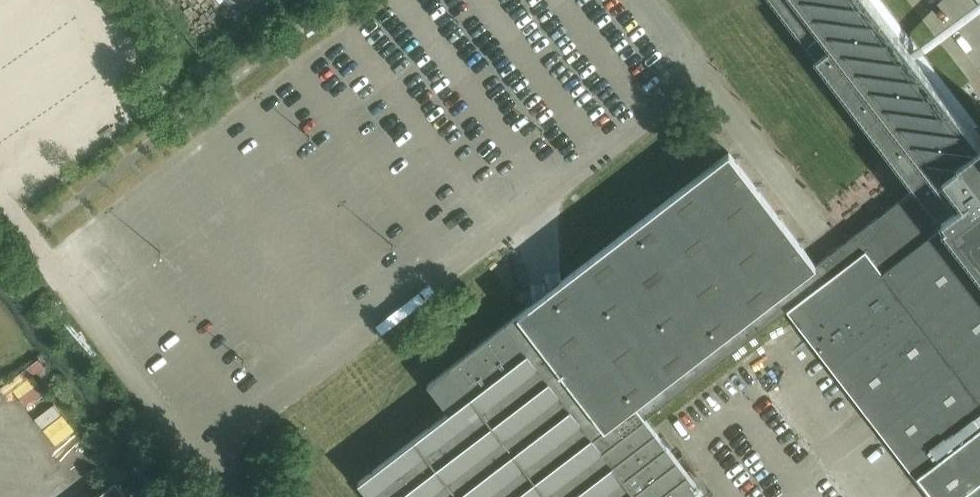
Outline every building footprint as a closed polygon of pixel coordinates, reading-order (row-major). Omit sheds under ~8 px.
[(360,482),(371,496),(689,496),(699,489),(688,474),(653,429),(645,418),(782,313),(786,310),(787,309),(788,310),(787,310),(931,496),(979,496),(979,135),(976,129),(978,127),(881,0),(773,0),(917,187),(857,234),(816,266),(729,153),(429,384),(450,412),(360,482)] [(117,481),(96,496),(129,496),(117,481)]
